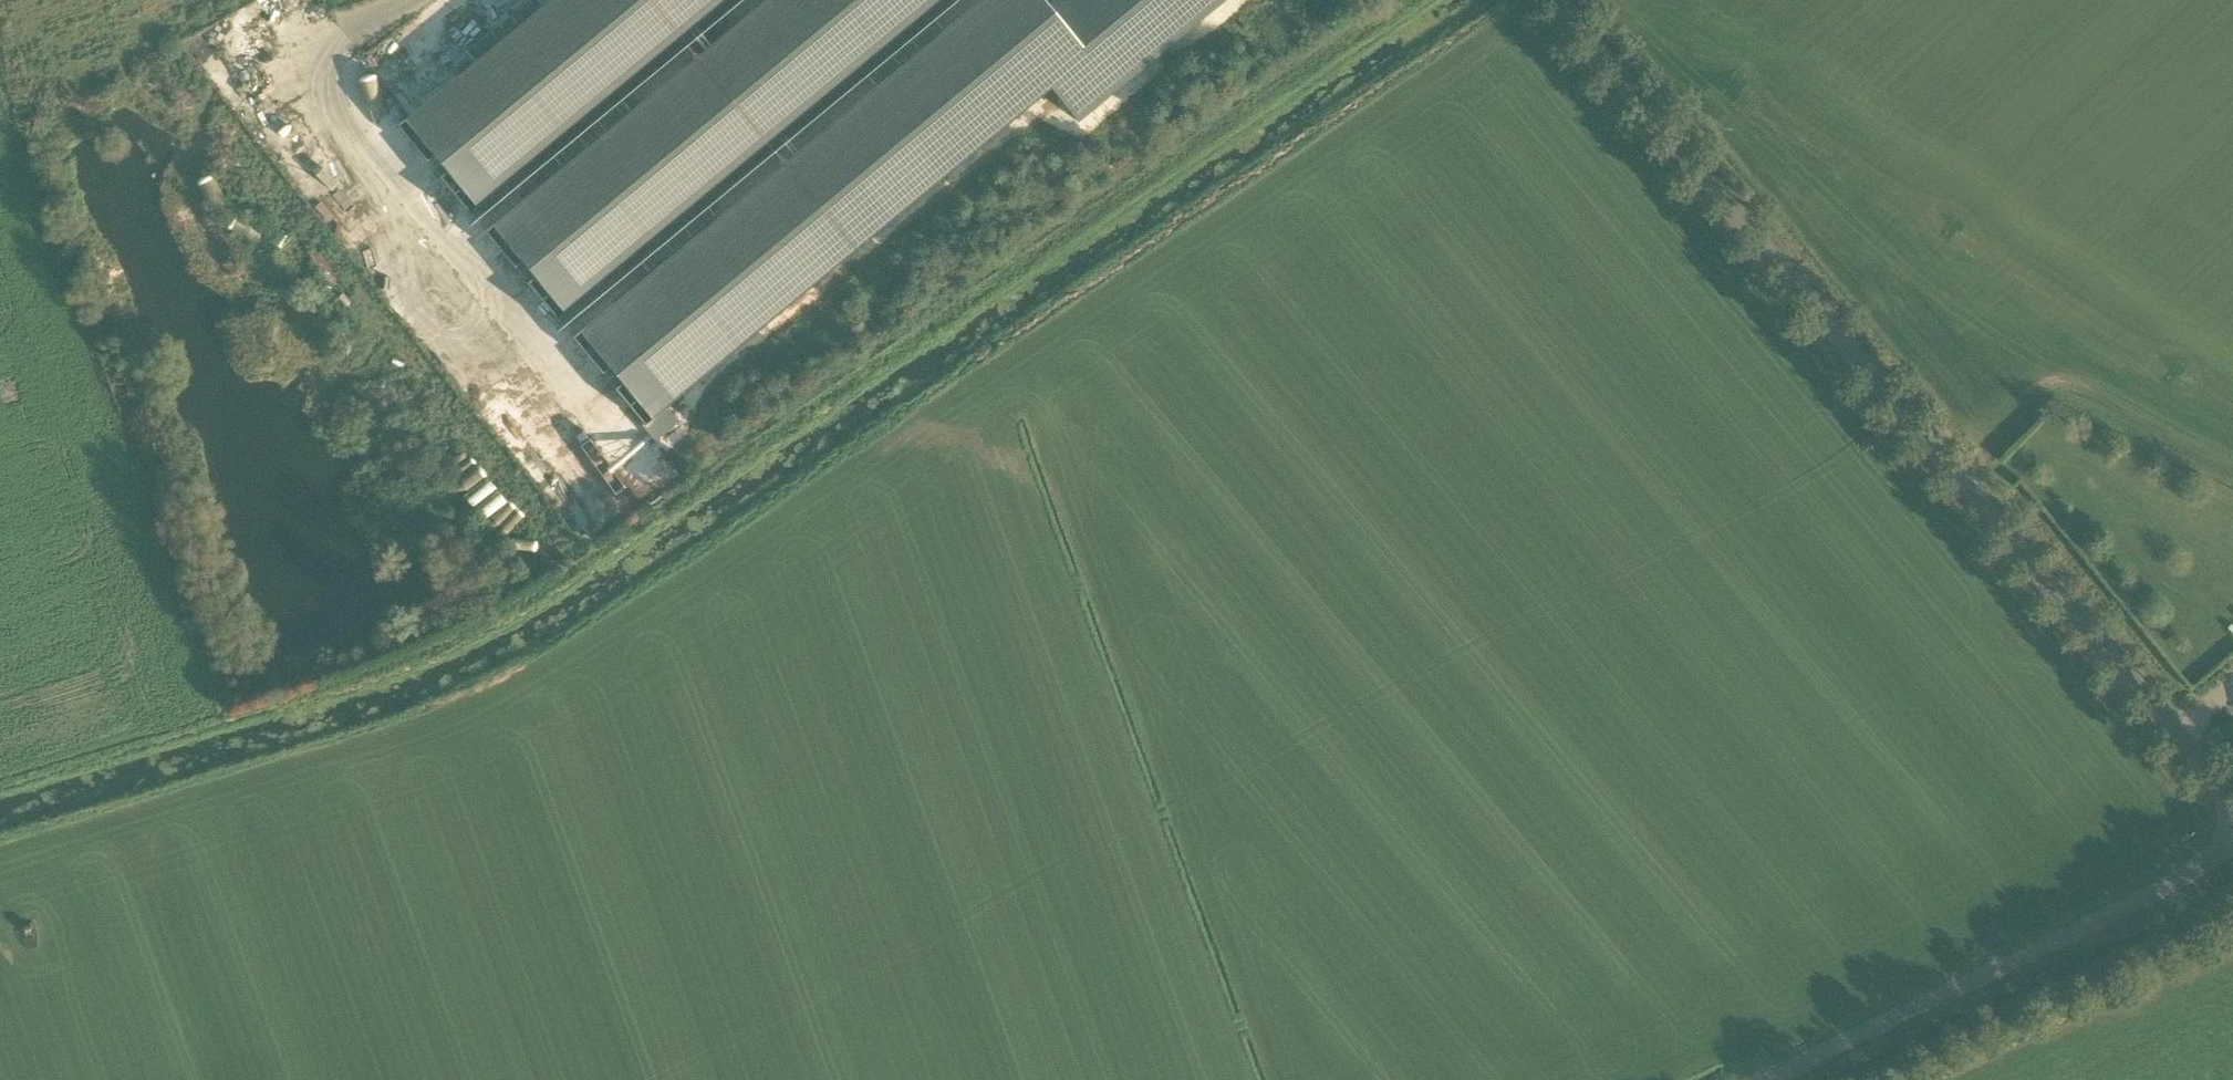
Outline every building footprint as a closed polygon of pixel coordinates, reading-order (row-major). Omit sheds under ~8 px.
[(416,113),(488,197),(717,0),(548,0),(416,113)] [(506,218),(577,301),(928,0),(759,0),(506,218)] [(594,322),(667,407),(1058,71),(1087,104),(1208,0),(970,0),(594,322)] [(479,519),(503,504),(488,480),(464,496),(479,519)]
